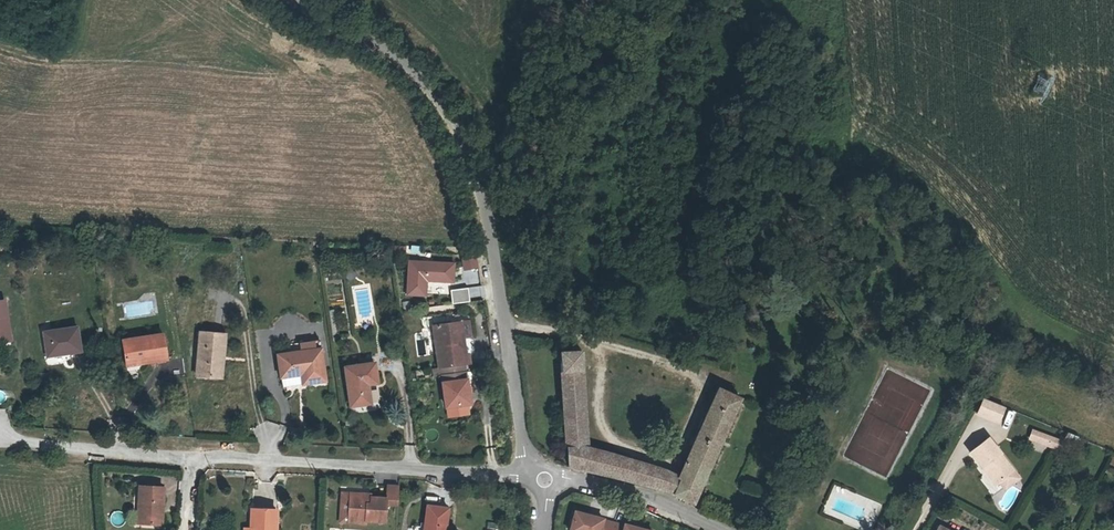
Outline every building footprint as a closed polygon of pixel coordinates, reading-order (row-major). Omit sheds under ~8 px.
[(462,271),(478,269),(476,254),(461,255),(462,271)] [(448,271),(404,268),(402,302),(420,302),(421,287),(448,289),(448,271)] [(468,287),(469,298),(486,295),(484,285),(468,287)] [(447,311),(464,308),(463,295),(445,297),(447,311)] [(76,347),(73,324),(41,328),(44,352),(76,347)] [(458,372),(463,371),(462,362),(460,362),(455,330),(426,334),(432,376),(458,372)] [(215,356),(221,357),(223,337),(197,335),(192,378),(213,380),(215,356)] [(143,359),(143,364),(163,361),(160,336),(120,341),(123,362),(143,359)] [(276,352),(280,382),(296,381),(297,390),(320,387),(315,347),(276,352)] [(580,470),(579,447),(576,374),(578,353),(554,353),(562,465),(580,470)] [(219,380),(221,357),(215,356),(213,380),(219,380)] [(372,389),(369,371),(342,374),(347,411),(366,409),(363,391),(372,389)] [(464,411),(458,372),(432,376),(427,376),(428,384),(436,383),(440,415),(441,414),(456,412),(464,411)] [(296,381),(280,382),(281,392),(297,390),(296,381)] [(648,485),(684,501),(703,460),(732,397),(710,391),(707,389),(667,476),(651,471),(648,485)] [(995,406),(975,398),(969,414),(990,422),(995,406)] [(456,412),(441,414),(443,422),(457,420),(456,412)] [(1020,434),(1035,440),(1037,435),(1050,441),(1054,434),(1049,431),(1048,434),(1024,424),(1020,434)] [(1047,446),(1050,441),(1037,435),(1035,440),(1047,446)] [(957,452),(974,472),(978,469),(988,481),(994,488),(1008,476),(1002,470),(976,437),(957,452)] [(647,489),(648,485),(651,471),(595,452),(579,447),(580,470),(647,489)] [(984,485),(988,481),(978,469),(974,472),(984,485)] [(141,505),(140,519),(159,521),(163,483),(139,481),(137,505),(141,505)] [(386,486),(385,494),(396,496),(396,487),(386,486)] [(339,519),(347,520),(350,491),(342,491),(339,519)] [(383,498),(371,496),(370,498),(361,498),(361,493),(350,491),(347,520),(364,521),(364,519),(383,521),(385,504),(386,498),(383,498)] [(386,498),(385,504),(395,504),(396,496),(385,494),(384,494),(383,498),(386,498)] [(255,529),(274,529),(275,507),(251,506),(250,526),(255,526),(255,529)] [(424,529),(446,529),(450,510),(429,506),(424,529)] [(606,524),(595,522),(596,521),(567,515),(564,529),(605,529),(606,524)]
